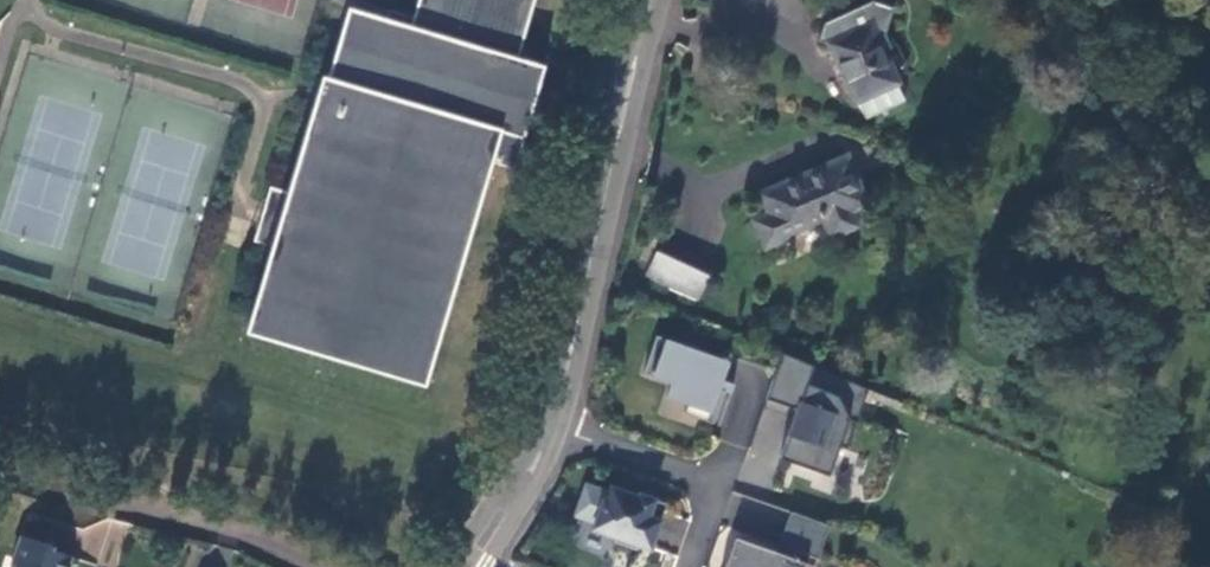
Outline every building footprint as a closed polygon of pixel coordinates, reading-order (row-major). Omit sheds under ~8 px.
[(400,4),(396,15),(381,10),(384,0),(357,0),(302,191),(276,183),(267,215),(260,238),(284,246),(261,327),(425,377),(492,158),(521,167),(551,65),(524,57),(541,0),(424,0),(421,11),(400,4)] [(400,4),(387,0),(384,0),(381,10),(396,15),(400,4)] [(876,0),(871,0),(825,22),(819,40),(829,43),(857,102),(859,101),(867,117),(906,99),(898,83),(900,82),(885,50),(892,46),(885,33),(894,7),(876,0)] [(847,155),(761,193),(769,213),(753,220),(766,249),(789,239),(787,235),(824,219),(832,237),(858,226),(853,212),(868,205),(847,155)] [(715,265),(664,241),(649,273),(700,297),(715,265)] [(729,359),(657,334),(644,371),(672,382),(667,395),(687,403),(684,412),(713,422),(724,390),(719,388),(729,359)] [(870,388),(784,351),(767,398),(798,408),(781,457),(830,474),(840,445),(849,449),(870,388)] [(640,544),(652,548),(667,503),(639,493),(638,496),(623,490),(622,494),(611,489),(610,492),(586,484),(576,515),(596,523),(595,528),(617,536),(615,541),(638,550),(640,544)] [(17,535),(9,561),(11,566),(66,566),(69,558),(48,550),(50,545),(17,535)] [(737,537),(726,566),(816,566),(820,557),(798,549),(795,557),(753,543),(737,537)]
